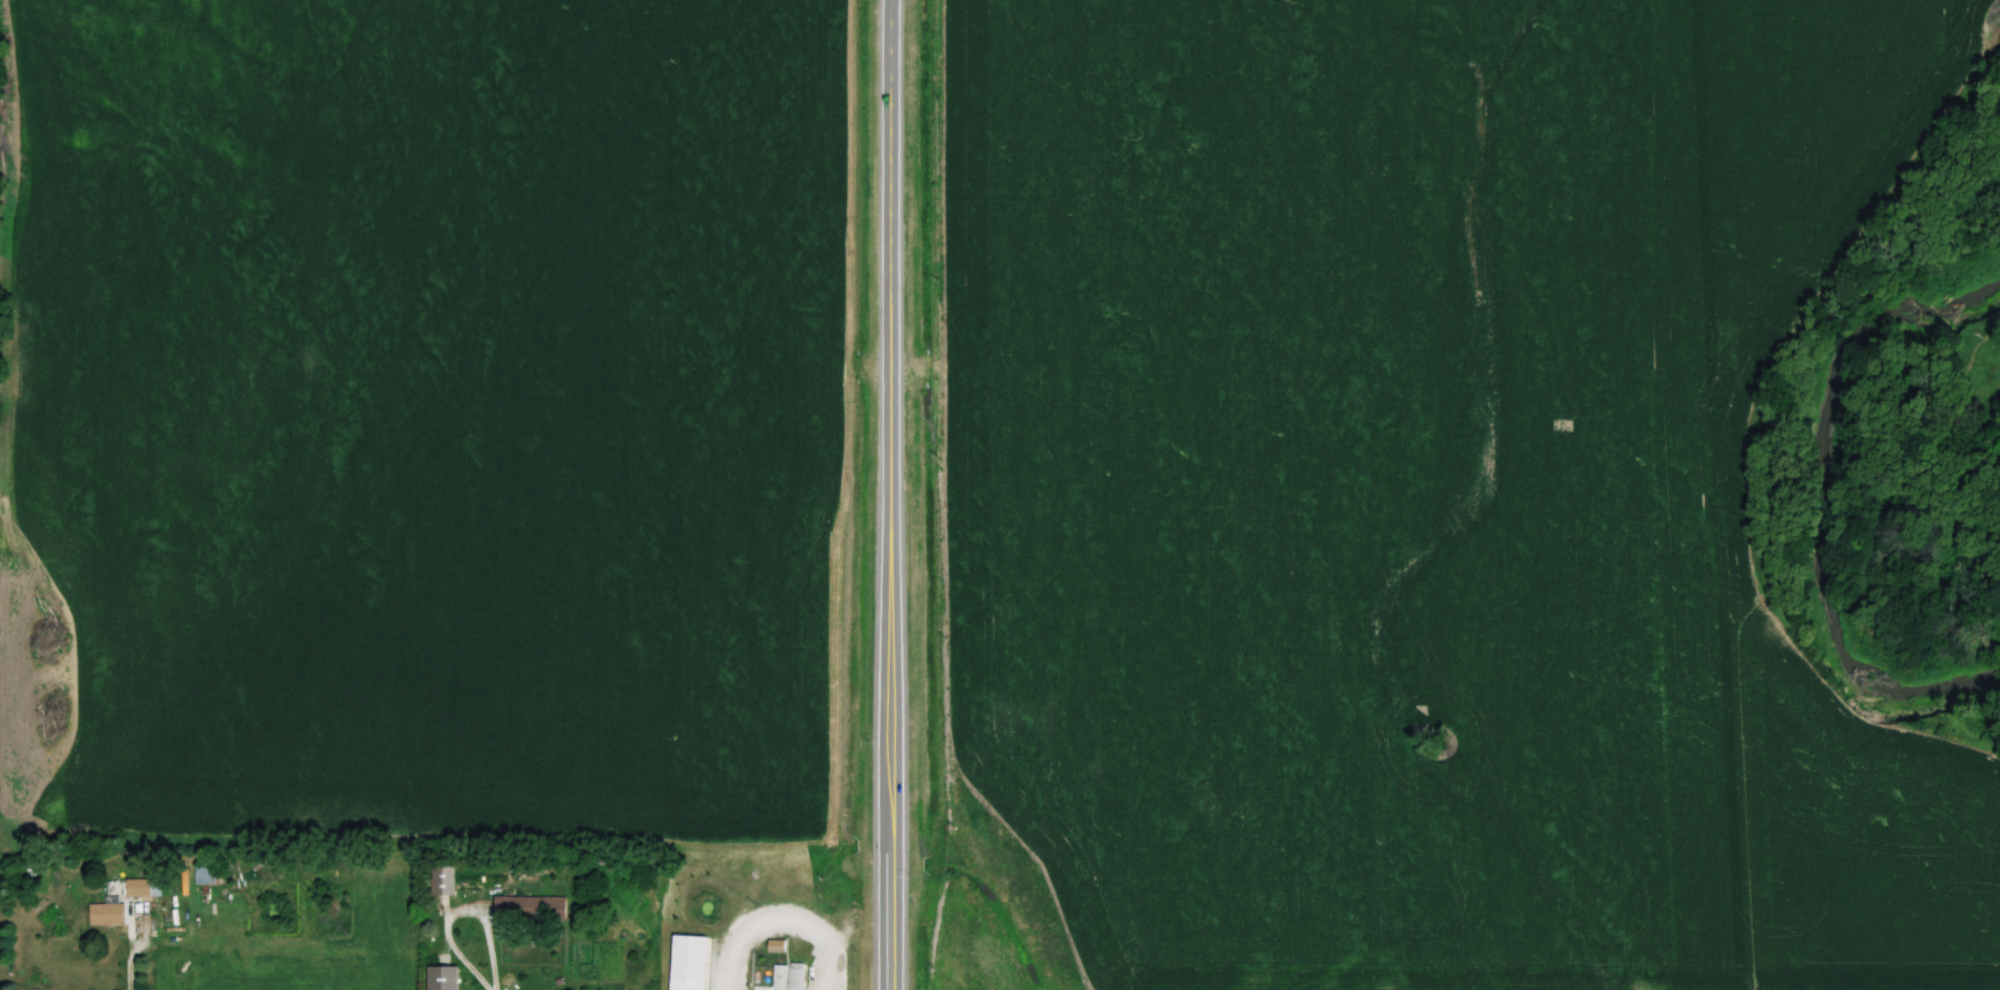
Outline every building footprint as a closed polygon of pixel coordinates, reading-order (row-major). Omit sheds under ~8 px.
[(432,896),(454,896),(454,868),(432,868),(432,896)] [(196,869),(196,883),(215,883),(215,869),(196,869)] [(125,880),(125,897),(161,897),(161,880),(125,880)] [(493,919),(545,919),(545,898),(493,898),(493,919)] [(124,926),(124,903),(89,903),(89,926),(124,926)] [(712,945),(696,945),(696,956),(712,956),(712,945)] [(773,989),(804,989),(804,964),(788,964),(788,965),(773,965),(773,989)] [(427,968),(427,989),(457,989),(457,968),(427,968)]
